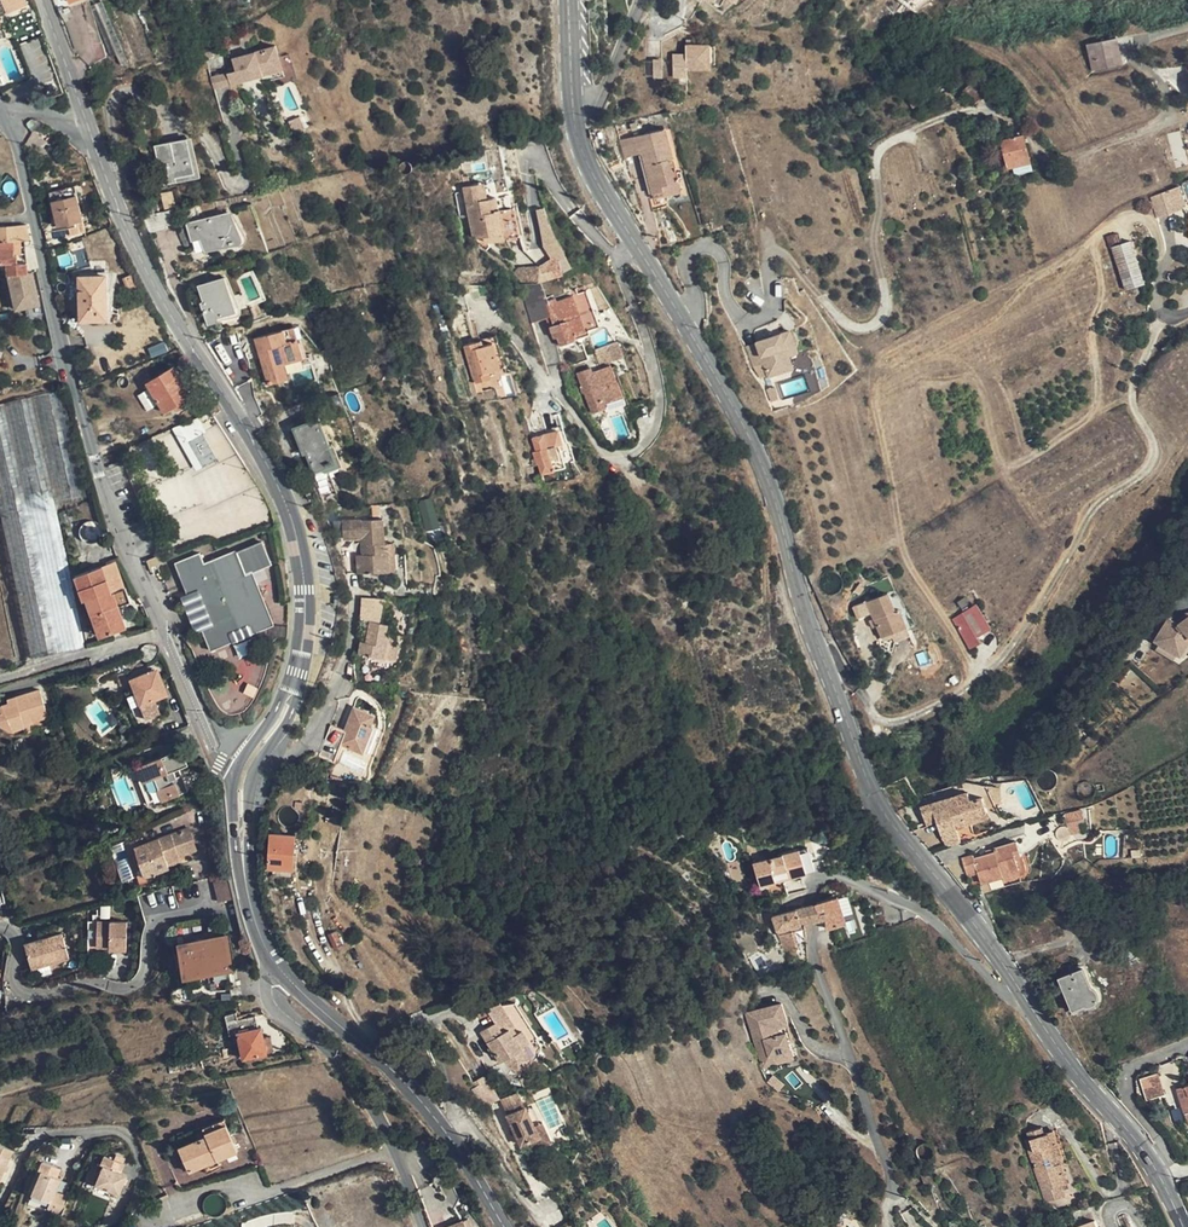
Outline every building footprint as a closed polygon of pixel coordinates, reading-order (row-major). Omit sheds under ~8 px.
[(127,63),(100,0),(90,0),(86,1),(111,58),(115,56),(120,66),(127,63)] [(247,5),(245,0),(226,0),(232,13),(247,5)] [(31,10),(24,14),(30,26),(37,22),(31,10)] [(1117,39),(1087,45),(1093,72),(1123,65),(1117,39)] [(232,66),(224,69),(228,81),(280,64),(272,42),(229,56),(232,66)] [(711,46),(696,47),(687,47),(687,71),(711,71),(711,65),(711,48),(711,46)] [(664,77),(664,59),(647,60),(647,77),(664,77)] [(224,69),(208,74),(212,86),(228,81),(224,69)] [(963,91),(966,94),(981,85),(976,79),(963,91)] [(987,91),(981,85),(966,94),(974,103),(987,91)] [(673,158),(665,129),(621,141),(624,158),(641,154),(652,193),(663,191),(664,197),(676,193),(673,183),(675,182),(669,159),(673,158)] [(1183,132),(1171,133),(1172,143),(1184,142),(1183,132)] [(1031,163),(1028,152),(1026,152),(1022,135),(1000,141),(1008,170),(1031,163)] [(187,138),(154,146),(162,185),(177,182),(176,179),(195,174),(187,138)] [(484,183),(478,185),(481,199),(488,198),(484,183)] [(1182,184),(1181,184),(1160,192),(1169,217),(1179,214),(1176,205),(1187,201),(1187,185),(1183,187),(1182,184)] [(475,239),(484,237),(504,233),(499,209),(495,210),(493,197),(488,198),(481,199),(478,185),(464,187),(475,239)] [(67,189),(50,193),(60,237),(84,231),(76,196),(70,197),(67,189)] [(1158,221),(1169,217),(1160,192),(1148,196),(1158,221)] [(173,210),(153,214),(156,228),(175,225),(173,210)] [(229,213),(187,225),(191,241),(199,239),(204,250),(238,243),(240,241),(240,239),(229,213)] [(0,226),(0,242),(11,241),(27,240),(26,226),(0,226)] [(1112,255),(1127,249),(1121,232),(1106,238),(1112,255)] [(505,240),(504,233),(484,237),(485,244),(505,240)] [(1143,246),(1161,249),(1162,242),(1156,240),(1156,238),(1146,236),(1143,246)] [(53,239),(44,241),(46,248),(54,245),(53,239)] [(6,275),(8,274),(27,272),(26,262),(15,262),(15,254),(12,254),(11,241),(0,242),(0,258),(6,258),(6,275)] [(1116,255),(1129,288),(1144,282),(1133,249),(1116,255)] [(1182,263),(1173,260),(1169,275),(1178,278),(1182,263)] [(442,261),(434,265),(441,281),(449,277),(442,261)] [(538,282),(539,287),(541,287),(567,280),(562,263),(539,266),(538,282)] [(510,270),(522,284),(538,282),(539,266),(510,270)] [(39,304),(33,272),(27,272),(8,274),(15,309),(39,304)] [(109,319),(107,275),(80,276),(82,320),(109,319)] [(225,276),(201,284),(206,301),(203,302),(211,324),(220,321),(219,317),(236,311),(225,276)] [(588,295),(572,301),(580,322),(582,321),(588,337),(602,331),(588,295)] [(471,321),(465,301),(453,304),(459,325),(471,321)] [(541,327),(547,324),(544,315),(550,313),(547,305),(546,301),(533,306),(541,327)] [(556,331),(552,333),(556,345),(561,343),(564,351),(576,347),(574,342),(588,337),(582,321),(580,322),(572,301),(559,306),(557,302),(547,305),(550,313),(544,315),(547,324),(549,324),(553,322),(556,331)] [(295,338),(292,326),(287,328),(290,339),(295,338)] [(302,357),(295,338),(290,339),(287,328),(254,338),(264,369),(282,363),(302,357)] [(792,328),(747,345),(760,382),(796,368),(792,356),(801,353),(792,328)] [(619,340),(595,350),(601,366),(626,356),(619,340)] [(166,342),(151,348),(155,355),(169,349),(166,342)] [(491,379),(502,376),(495,349),(484,352),(478,354),(477,348),(466,351),(476,388),(493,385),(491,379)] [(287,378),(282,363),(264,369),(269,384),(287,378)] [(146,367),(127,375),(132,385),(150,377),(146,367)] [(175,407),(181,404),(191,397),(174,367),(146,383),(164,413),(175,407)] [(607,410),(624,403),(613,374),(612,371),(593,378),(592,373),(579,378),(585,391),(583,396),(585,399),(588,401),(596,420),(607,415),(607,410)] [(617,372),(613,374),(624,403),(628,402),(617,372)] [(501,383),(505,382),(502,376),(491,379),(493,385),(501,383)] [(628,402),(624,403),(607,410),(607,415),(610,421),(633,412),(628,402)] [(272,423),(267,412),(256,418),(252,420),(261,433),(264,427),(272,423)] [(337,466),(318,419),(295,429),(305,456),(308,454),(316,474),(337,466)] [(200,434),(184,442),(199,469),(215,460),(200,434)] [(558,437),(533,444),(537,457),(532,459),(536,471),(538,471),(541,480),(565,473),(559,451),(562,450),(558,437)] [(363,537),(384,536),(384,519),(343,522),(344,539),(363,537)] [(367,555),(364,555),(358,555),(359,573),(390,572),(388,554),(395,553),(394,543),(385,544),(384,536),(363,537),(363,545),(367,545),(367,555)] [(191,633),(198,631),(207,653),(274,625),(252,572),(272,561),(259,540),(202,562),(198,553),(173,566),(185,597),(176,601),(191,633)] [(160,556),(145,561),(151,575),(166,569),(160,556)] [(125,588),(117,563),(103,567),(111,593),(125,588)] [(130,602),(125,588),(111,593),(103,567),(77,576),(83,599),(87,599),(101,636),(127,626),(120,605),(130,602)] [(882,638),(894,633),(908,627),(901,610),(896,611),(889,593),(867,601),(882,638)] [(362,617),(385,617),(385,596),(362,597),(362,617)] [(968,610),(953,619),(967,641),(966,641),(970,649),(976,646),(972,639),(981,632),(968,610)] [(372,632),(371,638),(371,640),(395,641),(396,634),(387,632),(388,623),(371,620),(369,631),(372,632)] [(1159,645),(1183,659),(1187,651),(1187,623),(1184,627),(1175,621),(1159,645)] [(910,632),(908,627),(894,633),(896,638),(910,632)] [(362,654),(386,658),(388,643),(395,644),(395,641),(371,640),(370,643),(367,642),(363,642),(362,654)] [(249,643),(239,647),(241,655),(251,652),(249,643)] [(393,659),(395,644),(388,643),(386,658),(393,659)] [(165,695),(155,670),(131,679),(141,705),(165,695)] [(125,692),(131,690),(127,680),(121,682),(125,692)] [(16,695),(18,702),(10,705),(9,703),(3,705),(0,710),(0,721),(3,723),(14,728),(26,724),(25,721),(49,714),(41,687),(16,695)] [(8,698),(9,703),(10,705),(18,702),(16,695),(8,698)] [(357,707),(350,724),(355,726),(352,732),(348,730),(332,724),(321,754),(336,760),(343,743),(365,751),(370,737),(376,738),(380,728),(372,726),(376,715),(357,707)] [(52,723),(49,714),(25,721),(26,724),(14,728),(3,723),(1,727),(15,734),(52,723)] [(1073,730),(1066,736),(1075,745),(1082,740),(1073,730)] [(370,753),(376,738),(370,737),(365,751),(370,753)] [(159,775),(168,797),(190,788),(187,780),(181,783),(175,768),(189,763),(183,748),(139,765),(145,780),(159,775)] [(145,780),(139,765),(137,767),(150,804),(168,797),(159,775),(145,780)] [(957,829),(967,825),(966,819),(988,812),(983,797),(972,801),(969,792),(921,808),(924,818),(934,815),(937,822),(943,840),(946,839),(949,846),(961,842),(957,829)] [(1072,833),(1085,831),(1081,810),(1068,812),(1072,833)] [(990,818),(988,812),(966,819),(967,825),(990,818)] [(927,826),(937,822),(934,815),(924,818),(927,826)] [(191,827),(183,830),(191,852),(199,849),(191,827)] [(169,860),(180,856),(191,852),(183,830),(138,846),(149,877),(172,868),(171,866),(169,860)] [(293,869),(294,836),(268,834),(267,868),(293,869)] [(982,883),(1003,877),(1005,881),(1022,875),(1025,871),(1016,843),(995,850),(996,854),(975,860),(973,857),(963,860),(968,876),(978,873),(982,883)] [(785,878),(786,881),(813,873),(806,849),(751,867),(759,891),(766,888),(776,885),(774,881),(785,878)] [(182,861),(180,856),(169,860),(171,866),(182,861)] [(234,898),(229,874),(223,876),(230,899),(234,898)] [(220,901),(230,899),(223,876),(215,877),(220,901)] [(766,888),(771,904),(788,899),(783,883),(776,885),(766,888)] [(836,900),(818,906),(816,910),(818,918),(826,915),(827,921),(826,932),(845,926),(836,900)] [(880,920),(876,905),(868,907),(873,922),(880,920)] [(805,928),(827,921),(826,915),(818,918),(816,910),(818,906),(803,910),(805,928)] [(805,932),(805,928),(803,910),(771,920),(777,941),(805,932)] [(117,947),(117,952),(127,952),(128,923),(98,921),(97,946),(109,947),(117,947)] [(327,935),(333,949),(342,946),(336,931),(327,935)] [(62,933),(25,943),(33,968),(70,957),(62,933)] [(230,968),(225,938),(182,944),(187,975),(230,968)] [(1060,979),(1072,1009),(1088,1003),(1090,1003),(1093,1003),(1096,1000),(1097,996),(1096,993),(1094,991),(1090,989),(1082,970),(1060,979)] [(788,1028),(781,1006),(745,1016),(751,1033),(759,1030),(761,1036),(752,1039),(762,1070),(775,1066),(773,1058),(791,1052),(786,1036),(779,1038),(777,1031),(788,1028)] [(503,1034),(510,1031),(498,1008),(484,1011),(473,1016),(479,1029),(474,1032),(490,1066),(494,1064),(501,1075),(507,1080),(520,1066),(517,1062),(513,1055),(522,1051),(517,1038),(513,1039),(507,1043),(503,1034)] [(237,1034),(240,1046),(243,1060),(267,1055),(265,1041),(262,1028),(258,1028),(255,1017),(238,1020),(236,1013),(226,1015),(231,1035),(237,1034)] [(513,1039),(510,1031),(503,1034),(507,1043),(513,1039)] [(234,1047),(240,1046),(237,1034),(231,1035),(234,1047)] [(271,1040),(265,1041),(267,1055),(275,1053),(271,1040)] [(791,1052),(773,1058),(775,1066),(793,1060),(791,1052)] [(1140,1080),(1147,1103),(1166,1097),(1159,1074),(1140,1080)] [(384,1088),(389,1084),(381,1078),(377,1082),(384,1088)] [(475,1078),(460,1085),(473,1112),(488,1105),(475,1078)] [(1178,1090),(1185,1114),(1187,1114),(1187,1087),(1178,1090)] [(520,1109),(513,1093),(498,1100),(505,1116),(503,1117),(517,1147),(526,1143),(536,1139),(530,1127),(522,1109),(520,1109)] [(522,1109),(530,1127),(536,1124),(528,1106),(522,1109)] [(201,1123),(205,1130),(227,1121),(224,1114),(201,1123)] [(193,1151),(182,1155),(188,1171),(204,1164),(207,1171),(221,1165),(219,1158),(239,1149),(227,1121),(205,1130),(206,1134),(190,1141),(193,1151)] [(536,1139),(526,1143),(529,1151),(548,1143),(538,1123),(536,1124),(530,1127),(536,1139)] [(1051,1148),(1059,1145),(1054,1131),(1044,1134),(1042,1129),(1028,1132),(1030,1138),(1026,1140),(1046,1203),(1064,1197),(1061,1187),(1068,1185),(1061,1166),(1057,1167),(1051,1148)] [(178,1145),(182,1155),(193,1151),(190,1141),(178,1145)] [(411,1150),(441,1190),(459,1218),(466,1214),(452,1190),(449,1192),(446,1186),(451,1184),(443,1169),(422,1142),(411,1150)] [(1065,1164),(1059,1145),(1051,1148),(1057,1167),(1061,1166),(1065,1164)] [(0,1146),(0,1181),(13,1152),(0,1146)] [(126,1168),(106,1158),(101,1166),(106,1169),(97,1186),(111,1193),(120,1197),(129,1179),(122,1175),(126,1168)] [(58,1170),(43,1163),(39,1172),(42,1174),(32,1196),(50,1204),(47,1211),(62,1218),(70,1201),(56,1194),(62,1182),(59,1180),(54,1178),(58,1170)] [(62,1173),(58,1170),(54,1178),(59,1180),(62,1173)] [(111,1193),(97,1186),(94,1193),(108,1200),(111,1193)]
